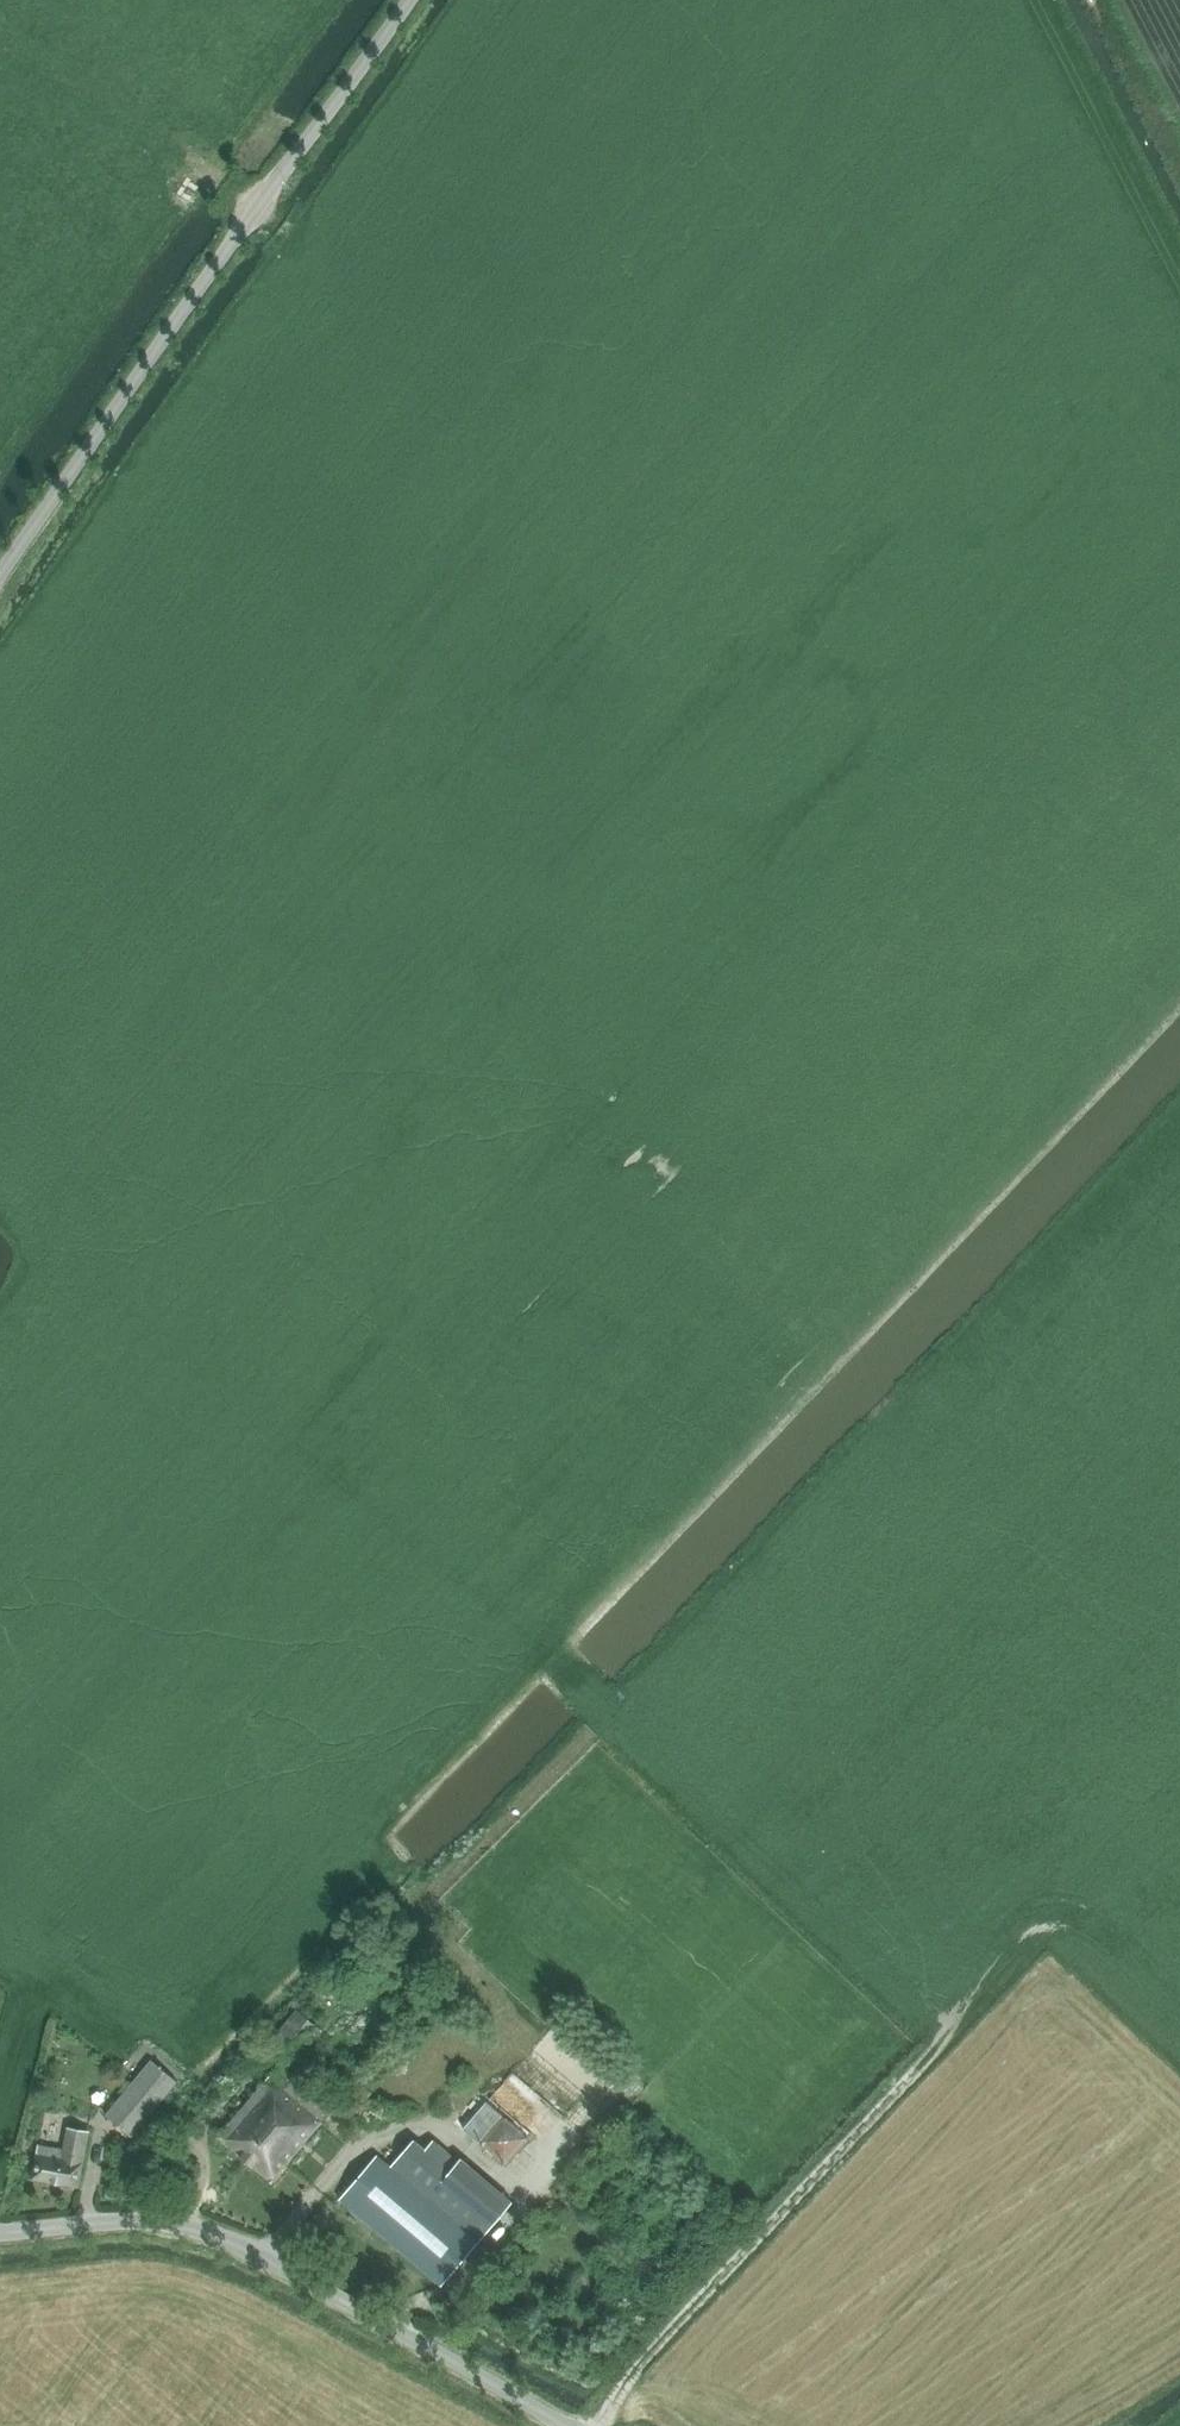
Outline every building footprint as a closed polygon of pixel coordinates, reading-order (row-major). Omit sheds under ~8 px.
[(298,2010),(270,2042),(288,2057),(315,2025),(298,2010)] [(132,2138),(177,2081),(151,2059),(105,2115),(132,2138)] [(218,2138),(270,2181),(333,2107),(281,2063),(218,2138)] [(490,2106),(473,2127),(481,2133),(498,2113),(490,2106)] [(483,2137),(498,2155),(518,2137),(503,2120),(483,2137)] [(79,2188),(89,2130),(67,2126),(63,2149),(38,2145),(32,2179),(79,2188)] [(377,2155),(339,2199),(441,2285),(494,2223),(418,2158),(426,2148),(414,2138),(390,2166),(377,2155)]
